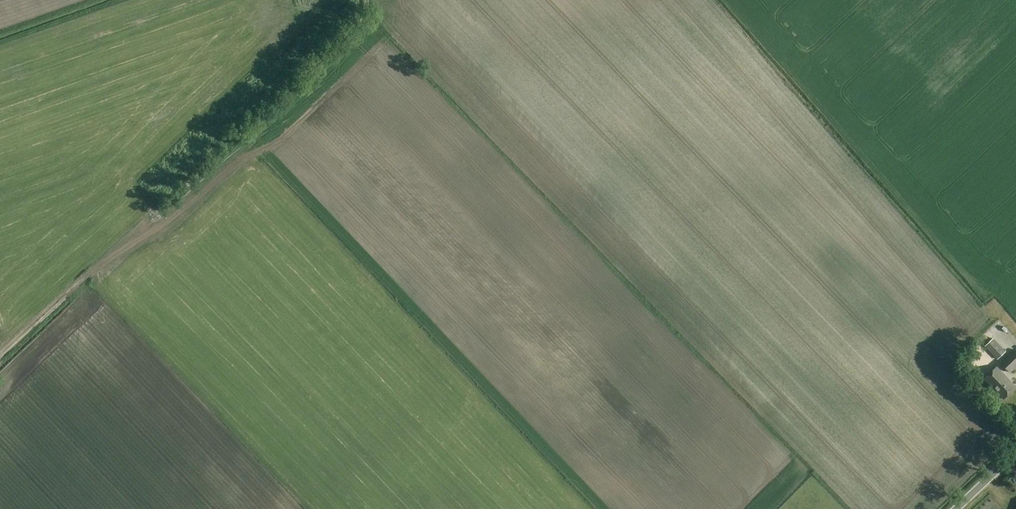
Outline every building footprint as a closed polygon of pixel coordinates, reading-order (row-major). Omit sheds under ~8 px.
[(1006,351),(993,338),(985,346),(998,359),(1006,351)] [(1015,368),(1015,349),(1015,348),(1000,362),(1011,373),(1015,368)] [(1004,399),(1015,387),(997,366),(985,378),(1004,399)]
